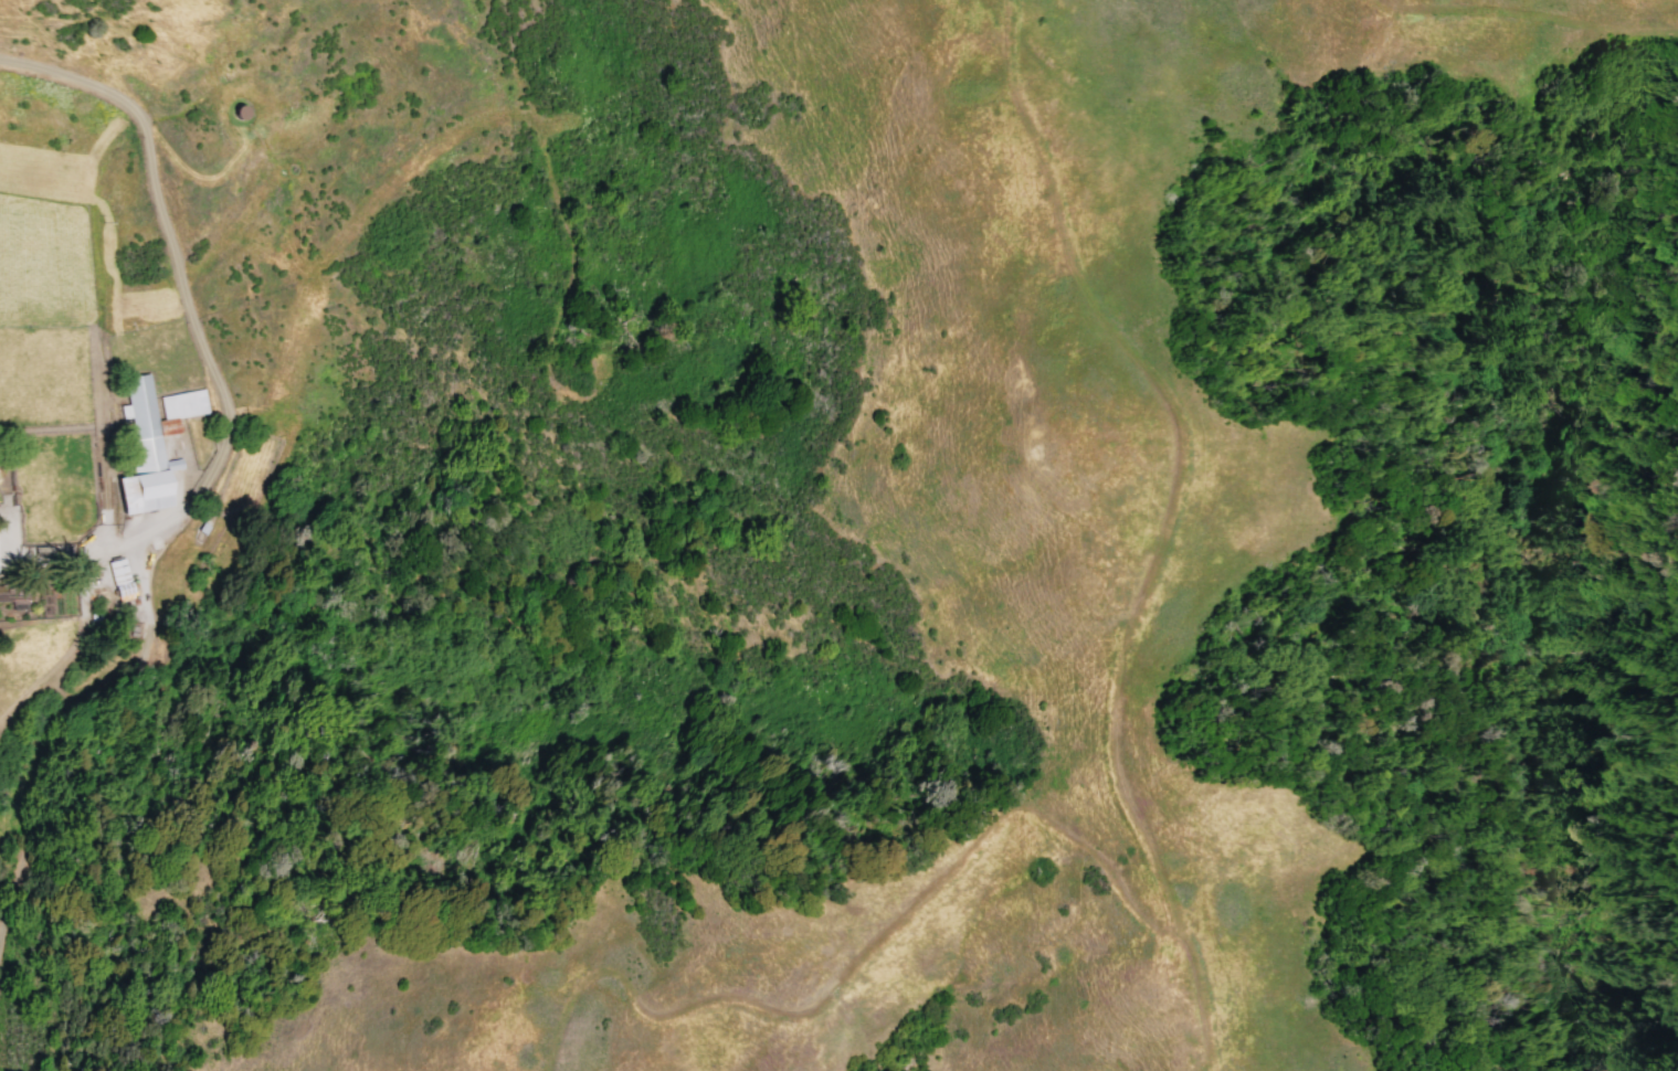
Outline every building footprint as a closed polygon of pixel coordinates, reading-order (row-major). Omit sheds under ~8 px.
[(122,514),(173,506),(168,471),(181,469),(179,459),(161,462),(157,437),(178,434),(176,418),(205,414),(201,390),(156,397),(160,421),(154,422),(146,374),(128,377),(130,391),(122,392),(124,405),(116,406),(118,419),(129,418),(136,464),(128,465),(130,475),(117,477),(122,514)] [(107,562),(114,601),(130,599),(124,559),(107,562)]
